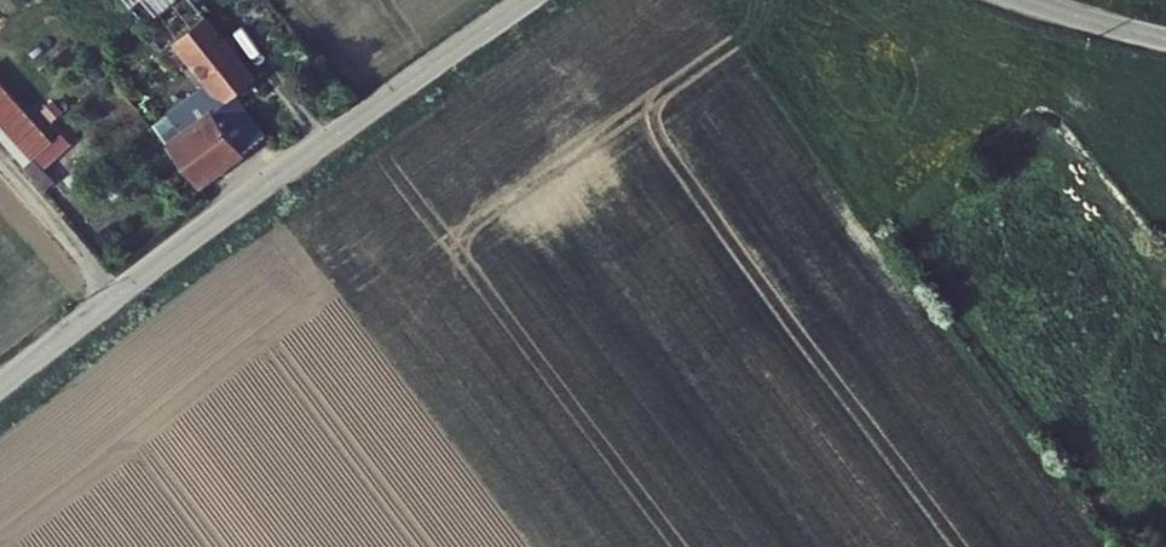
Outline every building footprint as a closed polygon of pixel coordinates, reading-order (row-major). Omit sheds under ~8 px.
[(169,59),(181,49),(207,28),(185,0),(122,0),(169,59)] [(257,93),(207,28),(181,49),(216,95),(173,130),(187,149),(174,159),(204,199),(272,147),(241,105),(257,93)] [(22,163),(53,138),(0,75),(0,137),(22,163)]
